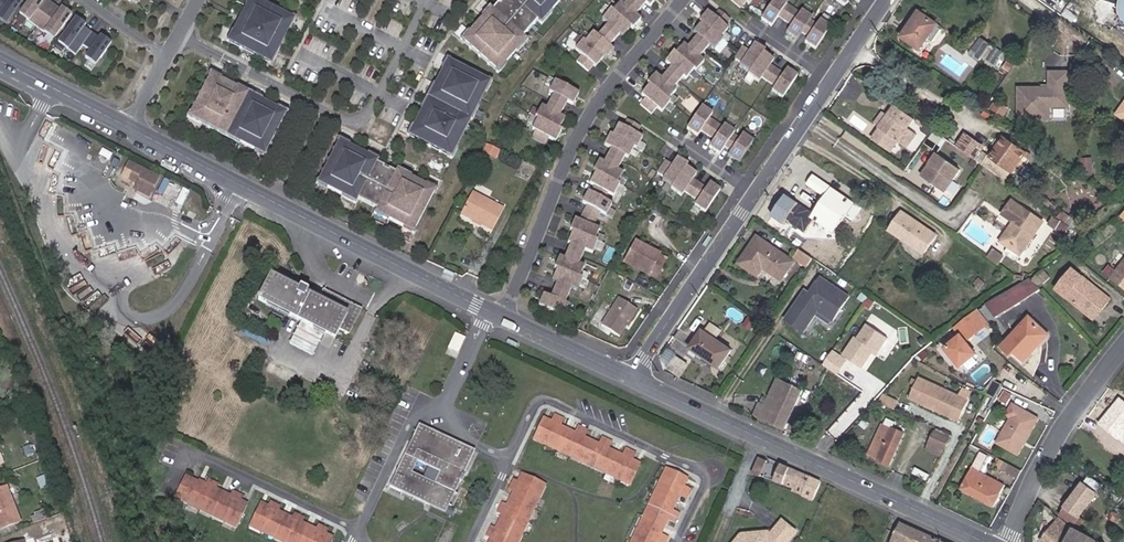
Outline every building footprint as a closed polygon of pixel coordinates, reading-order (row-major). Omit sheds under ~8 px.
[(6,31),(23,7),(14,1),(10,6),(6,3),(5,0),(0,0),(0,26),(6,31)] [(22,23),(39,35),(55,12),(47,7),(49,5),(42,0),(38,0),(22,23)] [(295,27),(293,26),(298,17),(263,0),(257,0),(254,7),(252,6),(247,16),(248,17),(245,23),(244,22),(239,32),(241,33),(236,43),(276,62),(281,52),(283,53),(288,43),(286,43),(289,37),(291,37),(295,27)] [(467,37),(499,67),(506,59),(507,60),(519,48),(517,46),(551,9),(553,11),(563,0),(505,0),(503,2),(501,1),(486,17),(484,15),(473,28),(474,29),(467,37)] [(576,45),(582,51),(577,57),(588,67),(593,61),(595,63),(604,54),(606,56),(614,47),(610,43),(621,31),(624,34),(632,25),(634,27),(643,18),(638,13),(649,1),(653,5),(658,0),(630,0),(627,3),(624,0),(623,0),(615,8),(613,6),(604,16),(610,21),(599,33),(595,29),(587,37),(585,35),(576,45)] [(724,2),(719,9),(730,18),(736,11),(739,13),(747,3),(744,0),(721,0),(724,2)] [(829,23),(818,16),(815,20),(808,16),(810,14),(799,7),(798,9),(785,0),(768,0),(759,14),(770,21),(776,12),(789,21),(785,27),(796,35),(801,27),(807,31),(802,39),(813,46),(829,23)] [(1107,1),(1112,5),(1111,7),(1114,10),(1113,11),(1123,18),(1123,0),(1107,0),(1107,1)] [(39,35),(57,47),(74,22),(64,15),(63,18),(55,12),(39,35)] [(937,24),(919,12),(901,37),(919,50),(927,39),(932,43),(936,41),(941,35),(942,30),(936,26),(937,24)] [(692,74),(687,69),(697,57),(700,60),(708,50),(710,52),(718,42),(713,38),(718,32),(707,22),(702,28),(700,26),(691,37),(687,33),(679,43),(685,48),(675,60),(671,57),(663,67),(661,65),(653,75),(659,80),(654,86),(648,81),(640,91),(646,96),(641,102),(652,112),(658,105),(661,107),(669,97),(666,95),(671,89),(674,91),(682,82),(684,84),(692,74)] [(79,26),(61,50),(79,63),(85,53),(94,40),(87,35),(88,32),(79,26)] [(982,38),(972,52),(980,58),(990,44),(982,38)] [(102,45),(94,40),(85,53),(93,58),(88,65),(99,73),(114,51),(104,43),(102,45)] [(781,71),(768,62),(771,57),(761,50),(763,48),(752,41),(747,48),(740,44),(732,56),(739,61),(737,63),(747,69),(745,72),(756,79),(759,74),(772,83),(769,88),(780,95),(795,73),(785,66),(781,71)] [(491,77),(452,56),(447,65),(446,65),(438,80),(440,81),(429,100),(430,101),(427,107),(423,104),(415,120),(418,122),(413,131),(448,151),(453,141),(454,142),(477,101),(479,103),(487,87),(486,87),(491,77)] [(1079,83),(1079,72),(1060,72),(1059,82),(1079,83)] [(571,100),(577,89),(555,75),(548,86),(553,89),(544,102),(540,99),(533,110),(535,112),(529,122),(532,124),(528,131),(540,139),(545,132),(552,136),(558,125),(556,124),(562,113),(557,110),(566,97),(571,100)] [(270,155),(290,116),(281,111),(282,110),(267,102),(265,104),(246,94),(245,95),(240,92),(242,88),(226,80),(224,83),(215,78),(196,114),(205,119),(205,120),(246,141),(245,144),(260,152),(261,150),(270,155)] [(1078,108),(1079,83),(1059,82),(1059,88),(1028,88),(1028,119),(1041,119),(1041,107),(1060,108),(1078,108)] [(738,136),(731,131),(733,129),(722,122),(720,124),(707,115),(710,111),(699,103),(685,126),(695,133),(699,127),(712,136),(708,143),(718,150),(723,143),(730,147),(726,152),(737,160),(751,138),(741,131),(738,136)] [(915,118),(895,104),(887,115),(885,118),(879,126),(878,128),(880,129),(874,137),(879,140),(877,142),(888,150),(895,140),(907,148),(917,134),(908,128),(915,118)] [(1059,120),(1060,108),(1041,107),(1041,119),(1059,120)] [(885,118),(887,115),(882,111),(874,122),(879,126),(885,118)] [(583,265),(577,263),(583,248),(592,251),(597,239),(594,238),(599,227),(592,224),(595,217),(599,210),(605,213),(611,202),(603,197),(607,191),(613,194),(619,182),(617,181),(622,171),(617,168),(625,154),(628,156),(634,145),(636,147),(642,135),(637,132),(641,125),(628,118),(623,125),(619,122),(612,132),(610,131),(603,142),(610,146),(602,160),(597,157),(591,168),(593,169),(587,180),(591,183),(587,189),(585,188),(578,199),(583,202),(578,209),(575,217),(570,215),(565,227),(568,228),(563,240),(566,241),(560,256),(555,253),(550,266),(552,267),(548,278),(553,280),(547,295),(541,292),(536,304),(563,315),(568,303),(564,302),(570,287),(576,289),(581,277),(578,276),(583,265)] [(957,148),(974,159),(982,147),(965,135),(957,148)] [(917,151),(924,141),(918,137),(911,147),(917,151)] [(1012,173),(1026,153),(1004,138),(991,157),(988,156),(982,165),(1005,181),(1011,172),(1012,173)] [(936,153),(942,144),(935,140),(928,148),(936,153)] [(500,149),(488,143),(483,151),(496,157),(500,149)] [(353,149),(344,144),(323,183),(333,188),(332,189),(347,197),(349,195),(393,218),(392,221),(407,229),(408,227),(418,232),(438,193),(429,188),(429,187),(414,179),(413,181),(393,171),(392,172),(387,169),(388,168),(368,157),(369,155),(354,147),(353,149)] [(1089,153),(1079,152),(1079,168),(1088,168),(1089,153)] [(686,161),(676,154),(671,161),(664,157),(656,169),(662,174),(661,176),(671,183),(669,185),(680,192),(683,188),(696,197),(693,201),(704,209),(719,186),(708,179),(705,184),(692,175),(695,170),(685,163),(686,161)] [(960,170),(937,154),(922,177),(944,192),(960,170)] [(148,195),(158,176),(129,161),(122,175),(137,183),(135,188),(148,195)] [(1088,168),(1079,168),(1079,173),(1088,180),(1088,168)] [(833,234),(854,203),(831,187),(811,218),(833,234)] [(466,213),(487,224),(496,228),(507,208),(476,194),(466,213)] [(798,216),(803,209),(783,196),(770,216),(797,234),(805,222),(798,216)] [(1039,214),(1005,196),(996,212),(1008,218),(1012,220),(1010,224),(1006,231),(1006,237),(1022,246),(1039,214)] [(935,234),(903,212),(890,230),(923,252),(935,234)] [(1062,218),(1077,229),(1081,224),(1076,220),(1076,219),(1065,212),(1062,218)] [(1006,237),(1006,231),(1002,229),(997,238),(1020,250),(1022,246),(1006,237)] [(780,280),(794,262),(757,236),(739,263),(758,275),(763,267),(780,280)] [(627,261),(652,275),(655,268),(662,272),(669,258),(638,241),(627,261)] [(813,258),(800,249),(794,257),(807,266),(813,258)] [(999,263),(1004,255),(995,249),(990,257),(999,263)] [(1117,267),(1111,274),(1123,285),(1123,258),(1117,267)] [(1044,263),(1030,272),(1042,285),(1053,278),(1044,263)] [(655,268),(652,275),(659,279),(662,272),(655,268)] [(1097,303),(1100,306),(1108,295),(1082,273),(1066,292),(1090,312),(1097,303)] [(291,312),(336,335),(339,329),(348,333),(360,308),(323,290),(319,298),(270,274),(257,300),(290,316),(291,312)] [(1007,292),(1015,305),(1040,290),(1032,276),(1007,292)] [(830,322),(847,298),(818,278),(807,294),(802,291),(782,321),(801,333),(814,313),(830,322)] [(995,317),(1015,305),(1007,292),(987,304),(995,317)] [(623,330),(638,305),(621,294),(605,319),(623,330)] [(1093,315),(1100,306),(1097,303),(1090,312),(1093,315)] [(989,323),(978,309),(955,328),(962,336),(947,349),(962,368),(978,355),(966,341),(989,323)] [(334,338),(336,335),(291,312),(290,316),(334,338)] [(1042,329),(1029,317),(1002,347),(1012,357),(1015,354),(1021,359),(1024,357),(1026,359),(1042,341),(1043,337),(1044,334),(1043,331),(1042,329)] [(751,330),(756,323),(749,318),(743,326),(751,330)] [(861,367),(872,349),(876,351),(886,337),(865,323),(856,338),(853,336),(841,354),(861,367)] [(705,332),(716,340),(722,332),(711,324),(705,332)] [(705,332),(702,330),(690,347),(719,368),(731,351),(716,340),(705,332)] [(685,355),(673,346),(664,358),(676,367),(685,355)] [(951,418),(961,397),(920,377),(910,397),(951,418)] [(754,414),(785,428),(801,390),(777,380),(765,406),(759,404),(754,414)] [(1006,405),(1011,395),(1004,391),(999,401),(1006,405)] [(894,411),(897,403),(882,396),(879,404),(894,411)] [(959,421),(969,401),(961,397),(951,418),(959,421)] [(1012,403),(1006,413),(1012,416),(997,443),(1018,454),(1023,444),(1019,442),(1028,426),(1032,428),(1038,417),(1012,403)] [(533,437),(629,484),(639,463),(632,460),(636,453),(625,448),(622,455),(607,448),(610,441),(602,437),(598,444),(583,437),(587,430),(578,426),(574,433),(559,425),(562,418),(554,415),(551,421),(543,417),(533,437)] [(844,415),(831,431),(839,437),(846,428),(843,425),(848,419),(844,415)] [(882,424),(868,455),(888,464),(902,434),(893,429),(896,423),(887,419),(884,425),(882,424)] [(459,444),(418,425),(415,431),(456,452),(459,444)] [(1019,442),(1023,444),(1032,428),(1028,426),(1019,442)] [(952,436),(938,429),(936,432),(951,439),(952,436)] [(415,431),(389,486),(424,503),(428,496),(447,506),(474,451),(459,444),(456,452),(415,431)] [(945,449),(951,439),(936,432),(931,443),(945,449)] [(979,471),(986,457),(980,453),(961,488),(993,506),(1004,485),(979,471)] [(767,460),(759,457),(752,472),(760,476),(767,460)] [(794,485),(792,490),(802,494),(809,476),(789,467),(780,463),(775,476),(794,485)] [(1002,469),(1016,478),(1020,471),(1005,463),(1002,469)] [(668,469),(633,541),(665,541),(667,537),(662,534),(668,520),(674,523),(679,513),(673,510),(680,496),(686,499),(690,490),(684,486),(687,479),(668,469)] [(544,484),(521,473),(517,481),(512,479),(508,489),(512,491),(505,504),(501,502),(497,512),(500,514),(494,528),(490,526),(486,536),(489,538),(487,541),(516,541),(544,484)] [(809,476),(802,494),(812,499),(820,481),(809,476)] [(229,495),(214,488),(216,483),(208,479),(205,483),(198,480),(196,485),(186,481),(176,501),(185,506),(188,502),(236,525),(247,504),(240,500),(242,496),(232,491),(229,495)] [(1074,524),(1097,493),(1083,483),(1061,515),(1074,524)] [(19,522),(6,487),(0,489),(0,529),(19,522)] [(444,512),(447,506),(428,496),(424,503),(444,512)] [(249,524),(286,541),(331,541),(334,537),(325,533),(326,530),(317,525),(316,528),(301,522),(303,518),(293,513),(291,517),(277,510),(279,506),(269,501),(267,505),(259,502),(249,524)] [(32,522),(44,517),(42,509),(29,514),(32,522)] [(782,518),(771,532),(767,530),(766,532),(762,533),(760,531),(741,533),(734,541),(785,541),(796,530),(782,518)] [(1074,529),(1072,532),(1058,521),(1041,540),(1044,541),(1099,541),(1074,529)] [(899,523),(890,541),(940,541),(899,523)]
